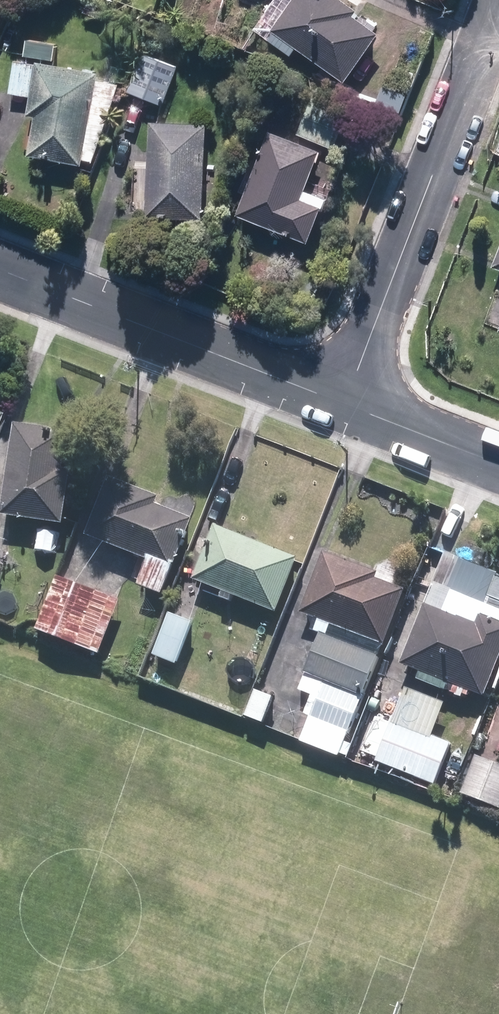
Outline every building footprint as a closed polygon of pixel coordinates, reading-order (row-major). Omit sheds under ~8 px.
[(382,35),(354,15),(358,11),(343,0),(297,0),(275,31),(347,84),(382,35)] [(29,38),(26,61),(15,59),(10,95),(31,98),(29,116),(37,117),(32,156),(87,164),(100,71),(52,65),(55,42),(29,38)] [(180,64),(146,51),(131,91),(165,104),(180,64)] [(211,125),(154,121),(149,193),(134,192),(133,213),(147,214),(147,216),(204,220),(211,125)] [(323,151),(274,130),(239,214),(310,243),(325,205),(305,197),(323,151)] [(488,325),(498,330),(498,297),(488,325)] [(80,434),(17,425),(3,516),(66,526),(80,434)] [(196,521),(159,507),(162,498),(111,478),(88,537),(153,562),(143,587),(167,597),(196,521)] [(303,559),(215,525),(193,581),(281,615),(303,559)] [(12,541),(0,537),(0,577),(12,541)] [(376,571),(323,550),(300,610),(383,641),(403,587),(374,576),(376,571)] [(126,603),(59,578),(40,629),(106,654),(126,603)] [(498,666),(498,610),(498,611),(454,593),(445,613),(427,606),(403,664),(422,672),(419,681),(464,700),(466,694),(473,697),(474,693),(487,697),(498,666)] [(195,618),(175,611),(158,657),(178,664),(195,618)] [(382,657),(324,634),(308,672),(367,695),(382,657)] [(257,671),(243,666),(238,681),(251,686),(257,671)] [(363,699),(306,677),(301,691),(320,698),(303,739),(342,754),(363,699)] [(276,698),(258,691),(247,718),(266,725),(276,698)] [(447,706),(407,691),(395,723),(434,738),(447,706)] [(380,760),(437,782),(452,745),(434,738),(395,723),(380,760)] [(476,756),(462,792),(498,806),(498,764),(476,756)]
